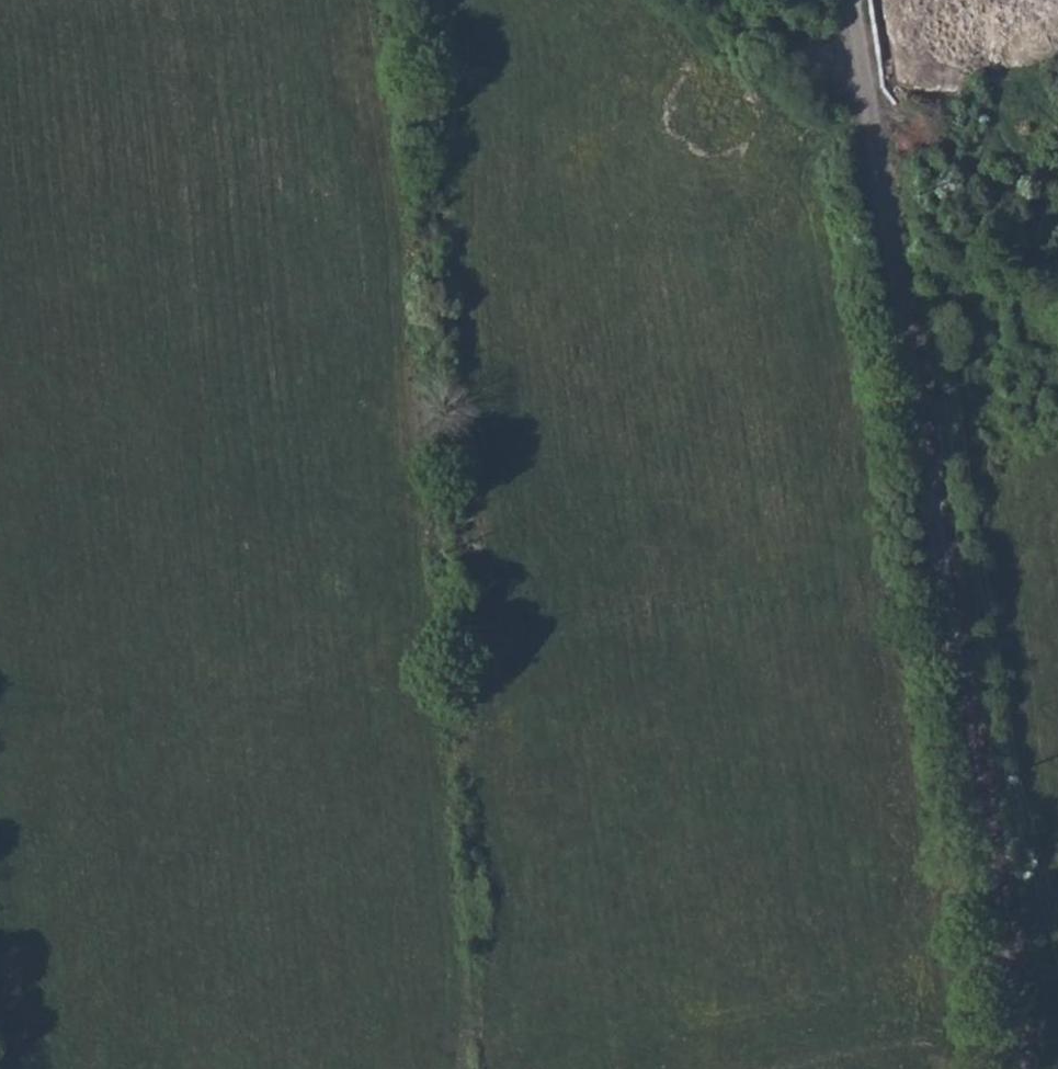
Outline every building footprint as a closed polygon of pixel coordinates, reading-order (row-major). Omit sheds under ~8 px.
[(887,43),(904,42),(894,0),(881,0),(887,43)]
